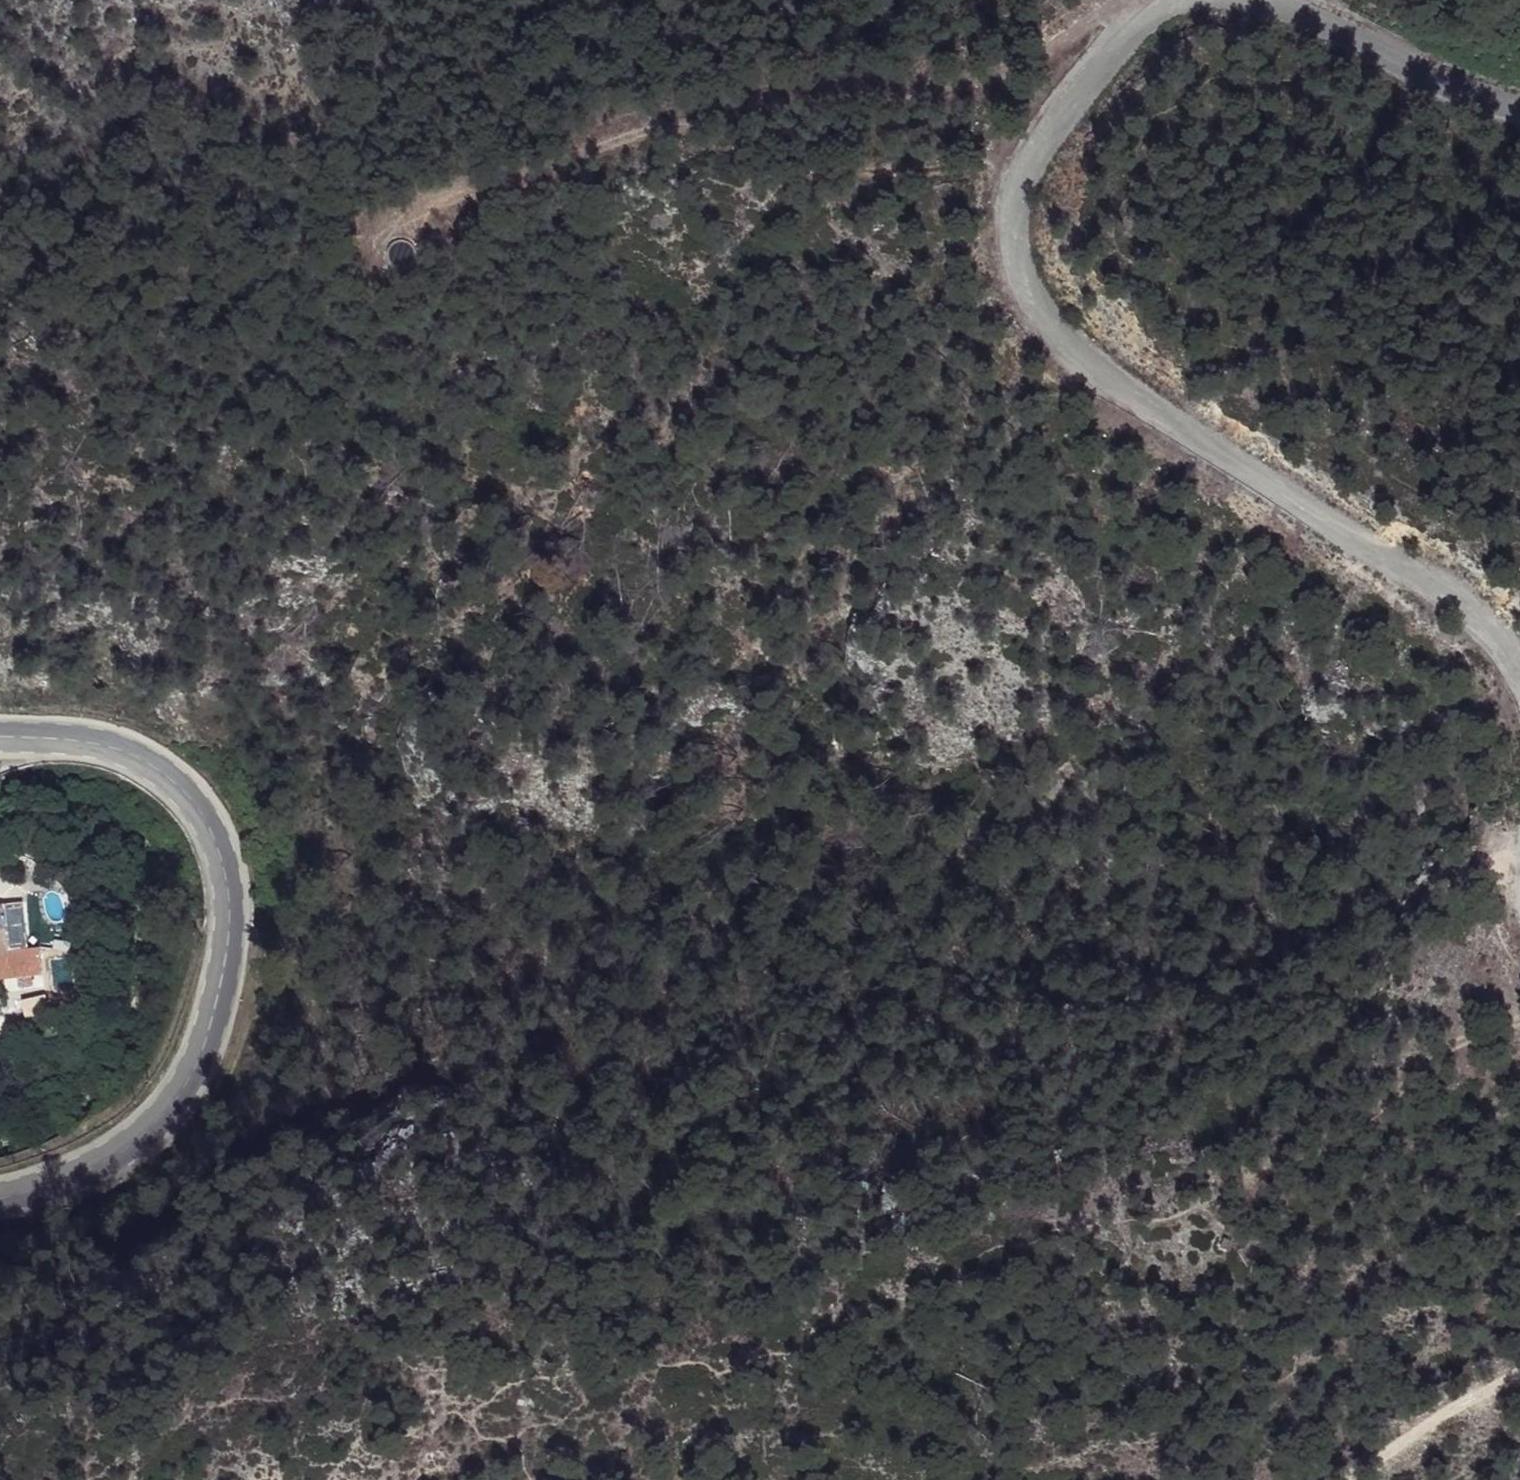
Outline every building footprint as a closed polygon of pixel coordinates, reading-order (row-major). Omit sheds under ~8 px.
[(0,906),(0,976),(37,972),(35,948),(6,951),(2,906),(0,906)]
